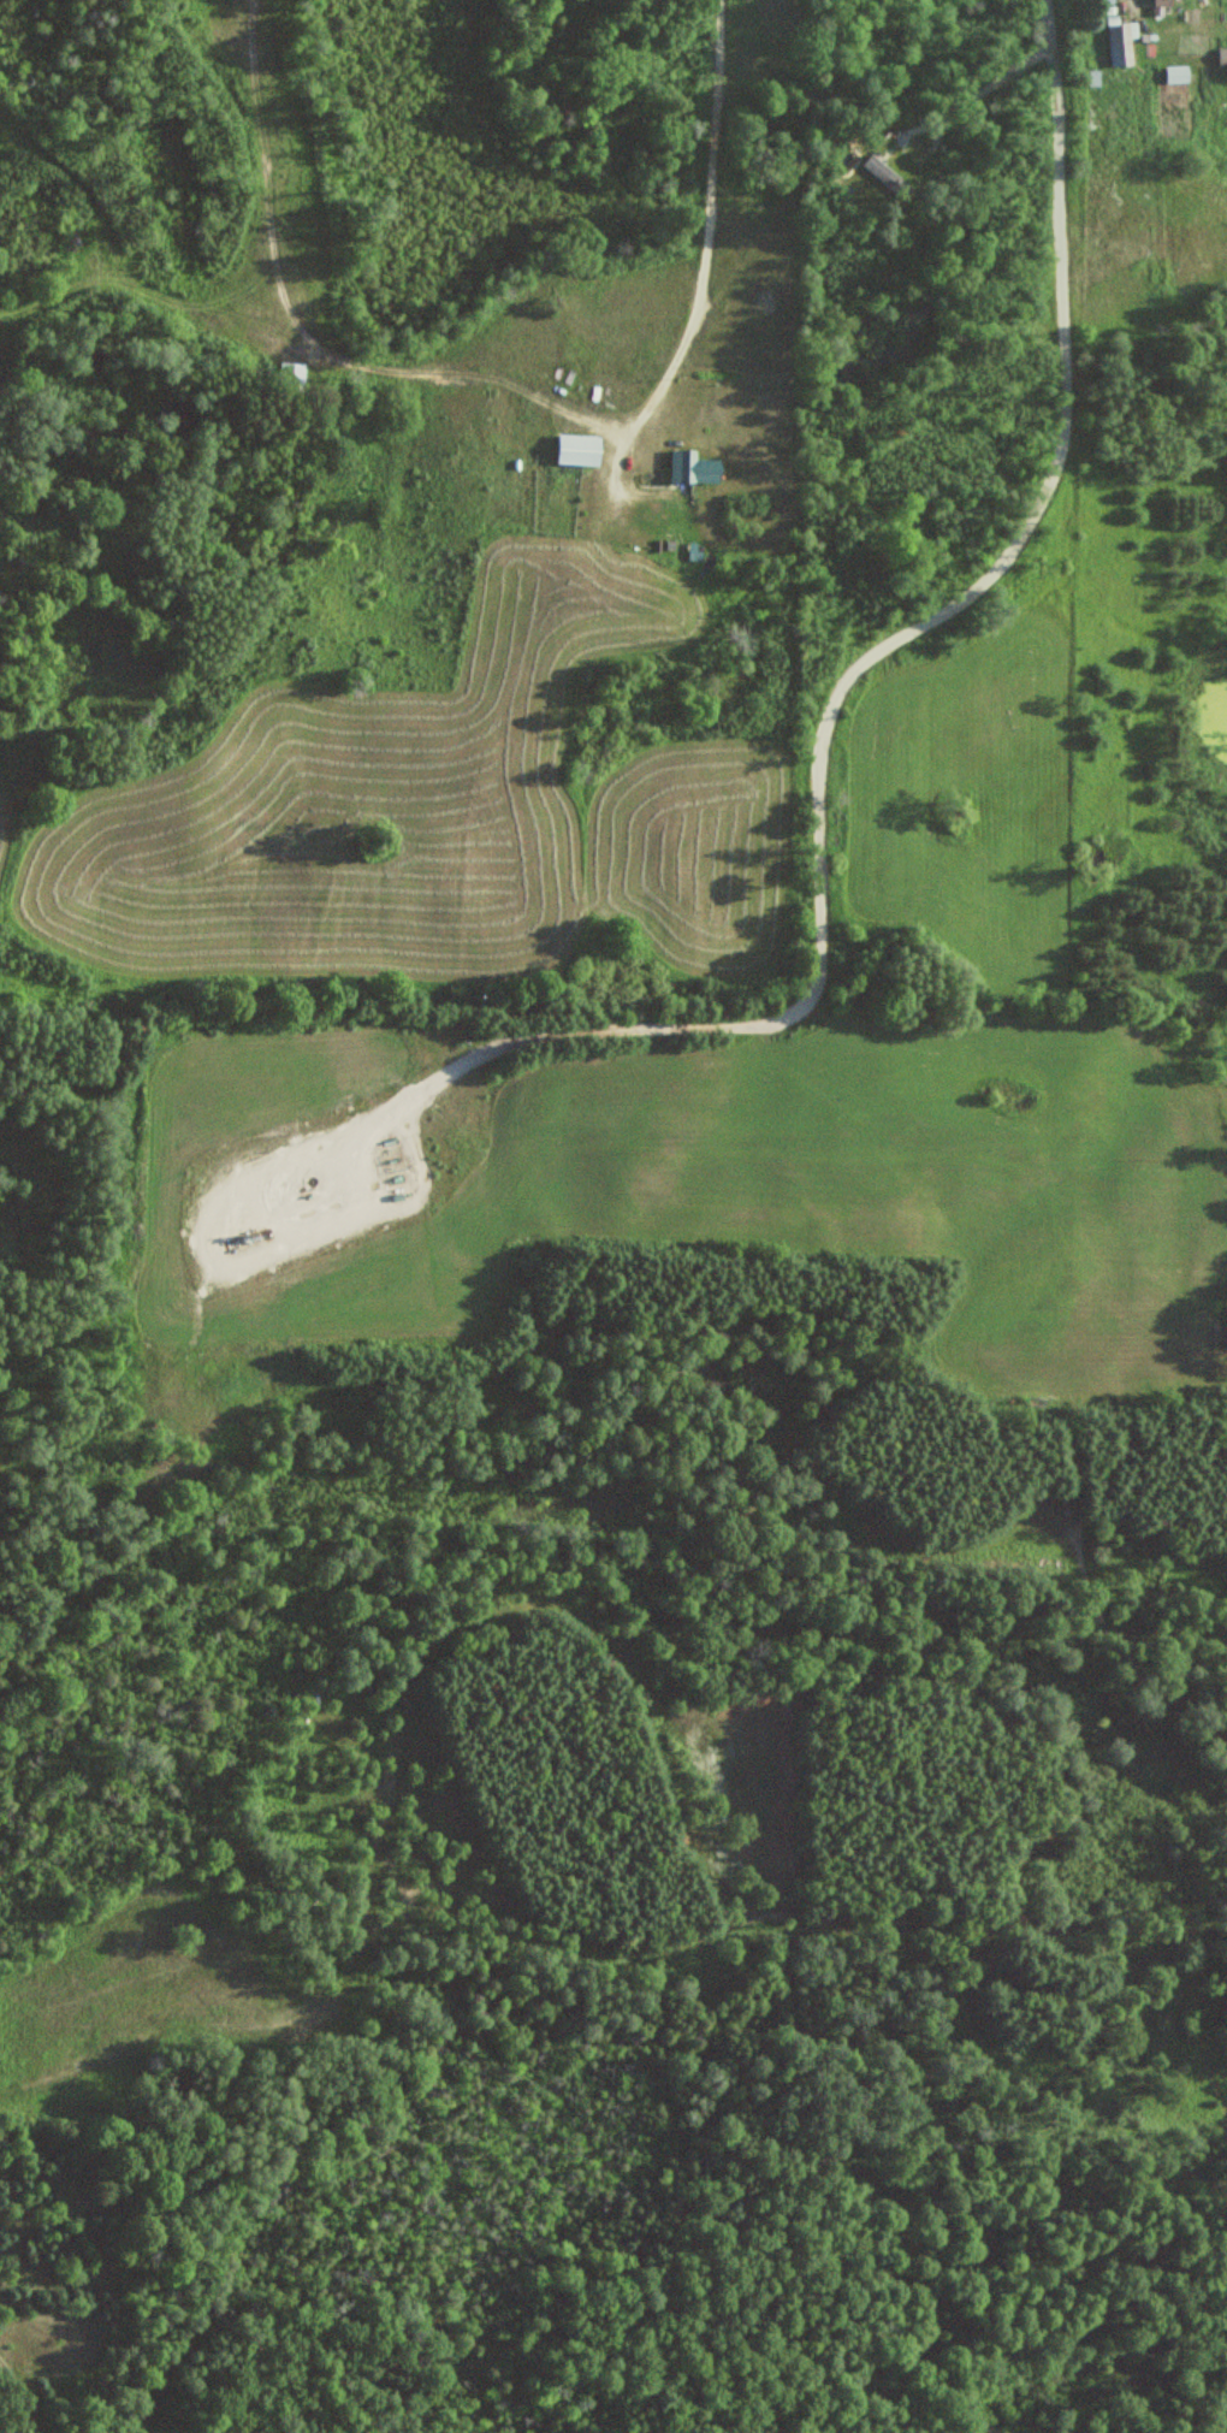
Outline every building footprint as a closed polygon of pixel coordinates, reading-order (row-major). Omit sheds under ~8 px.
[(1159,16),(1177,16),(1178,0),(1159,0),(1159,16)] [(1135,38),(1141,38),(1140,23),(1120,23),(1120,17),(1112,17),(1113,67),(1136,66),(1135,38)] [(1194,84),(1194,67),(1170,67),(1170,84),(1194,84)] [(863,165),(896,195),(907,184),(874,154),(863,165)] [(309,388),(309,360),(283,360),(283,388),(309,388)] [(605,434),(561,434),(561,464),(605,464),(605,434)] [(676,467),(676,476),(712,476),(712,451),(682,451),(682,467),(676,467)] [(693,561),(703,561),(703,542),(693,542),(693,561)]
